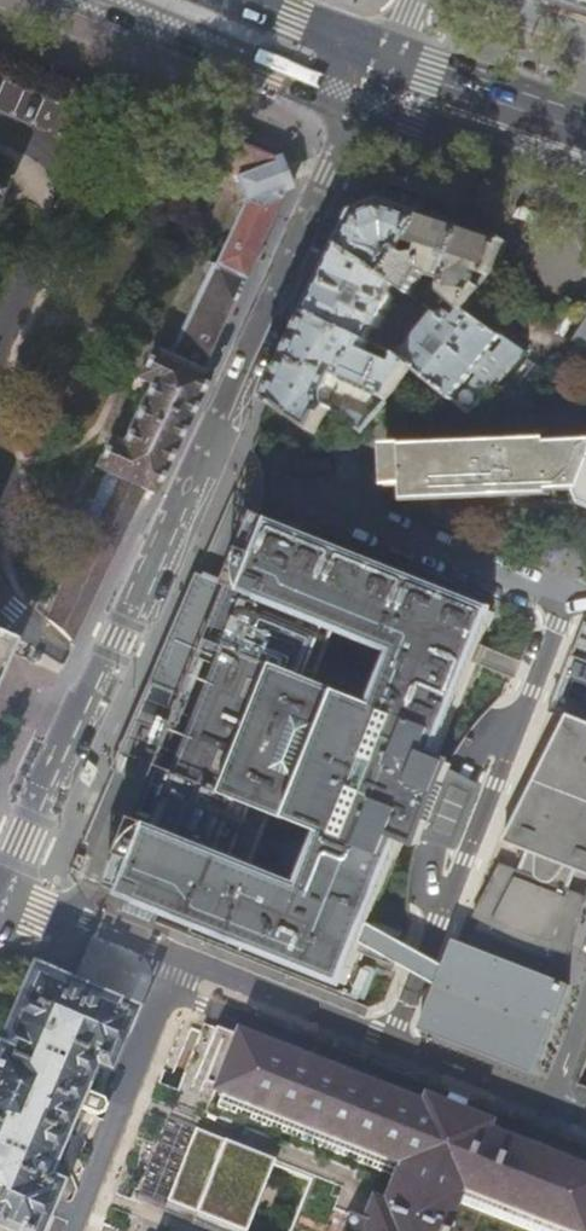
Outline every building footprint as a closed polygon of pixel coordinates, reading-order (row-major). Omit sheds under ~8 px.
[(550,2),(585,14),(585,0),(551,0),(550,2)] [(47,621),(73,644),(144,492),(151,495),(212,367),(208,357),(288,188),(282,174),(277,160),(244,147),(228,140),(219,136),(205,165),(234,178),(243,202),(213,264),(168,361),(148,352),(135,379),(147,385),(118,445),(107,440),(93,469),(104,475),(60,570),(69,574),(47,621)] [(387,185),(382,200),(426,215),(430,200),(387,185)] [(427,215),(426,215),(410,210),(382,200),(354,212),(341,241),(338,246),(358,257),(387,277),(395,264),(380,255),(385,254),(387,252),(389,250),(400,256),(403,251),(408,244),(427,215)] [(483,234),(427,215),(408,244),(425,249),(423,256),(411,257),(403,251),(400,256),(395,264),(387,277),(401,288),(410,294),(422,276),(427,274),(447,282),(444,295),(462,309),(458,310),(452,317),(458,321),(466,311),(495,270),(500,255),(504,240),(483,234)] [(401,288),(387,277),(358,257),(338,246),(319,288),(307,314),(367,342),(375,345),(393,305),(401,288)] [(501,336),(466,311),(458,321),(452,317),(449,314),(443,315),(441,318),(436,314),(433,318),(421,333),(415,340),(405,352),(400,358),(412,368),(451,398),(474,370),(480,374),(473,383),(486,395),(512,366),(490,350),(501,336)] [(367,342),(307,314),(291,347),(267,399),(272,403),(317,432),(330,409),(330,397),(339,378),(387,400),(412,368),(400,358),(399,357),(395,365),(364,350),(367,342)] [(340,415),(362,431),(370,419),(345,408),(340,415)] [(545,445),(544,441),(403,451),(402,448),(382,450),(385,493),(404,492),(405,505),(548,494),(548,491),(576,489),(575,493),(581,504),(585,506),(585,441),(545,445)] [(274,525),(260,559),(242,552),(229,587),(200,660),(217,667),(175,773),(157,766),(151,781),(121,857),(138,864),(126,896),(344,984),(361,943),(368,925),(403,838),(420,845),(423,836),(436,805),(448,773),(452,764),(435,758),(493,612),(274,525)] [(200,660),(229,587),(213,581),(197,575),(150,683),(168,689),(186,696),(200,660)] [(7,651),(9,647),(0,643),(0,670),(7,651)] [(570,954),(585,898),(569,891),(577,870),(585,873),(585,723),(568,716),(504,842),(527,850),(518,871),(501,865),(475,917),(570,954)] [(476,788),(448,773),(436,805),(423,836),(453,845),(476,788)] [(368,925),(361,943),(403,967),(419,976),(437,986),(444,967),(426,957),(409,948),(368,925)] [(569,985),(455,941),(444,967),(437,986),(420,1029),(535,1073),(569,985)] [(54,1184),(39,1177),(61,1125),(64,1127),(65,1131),(68,1132),(72,1130),(70,1126),(73,1120),(76,1112),(79,1111),(81,1110),(79,1106),(77,1105),(72,1107),(70,1106),(92,1054),(106,1060),(128,1009),(109,1002),(39,973),(38,975),(32,973),(0,1047),(0,1230),(33,1230),(54,1184)] [(480,1131),(483,1123),(422,1099),(419,1106),(213,1026),(190,1085),(201,1090),(204,1083),(402,1161),(391,1187),(388,1188),(381,1207),(370,1203),(362,1222),(344,1215),(338,1230),(585,1230),(585,1173),(480,1131)] [(105,1093),(88,1086),(81,1089),(78,1097),(81,1104),(97,1111),(105,1109),(108,1100),(105,1093)] [(70,1126),(72,1130),(76,1121),(81,1110),(79,1111),(76,1112),(73,1120),(70,1126)] [(194,1132),(162,1210),(214,1230),(246,1230),(273,1164),(194,1132)]
